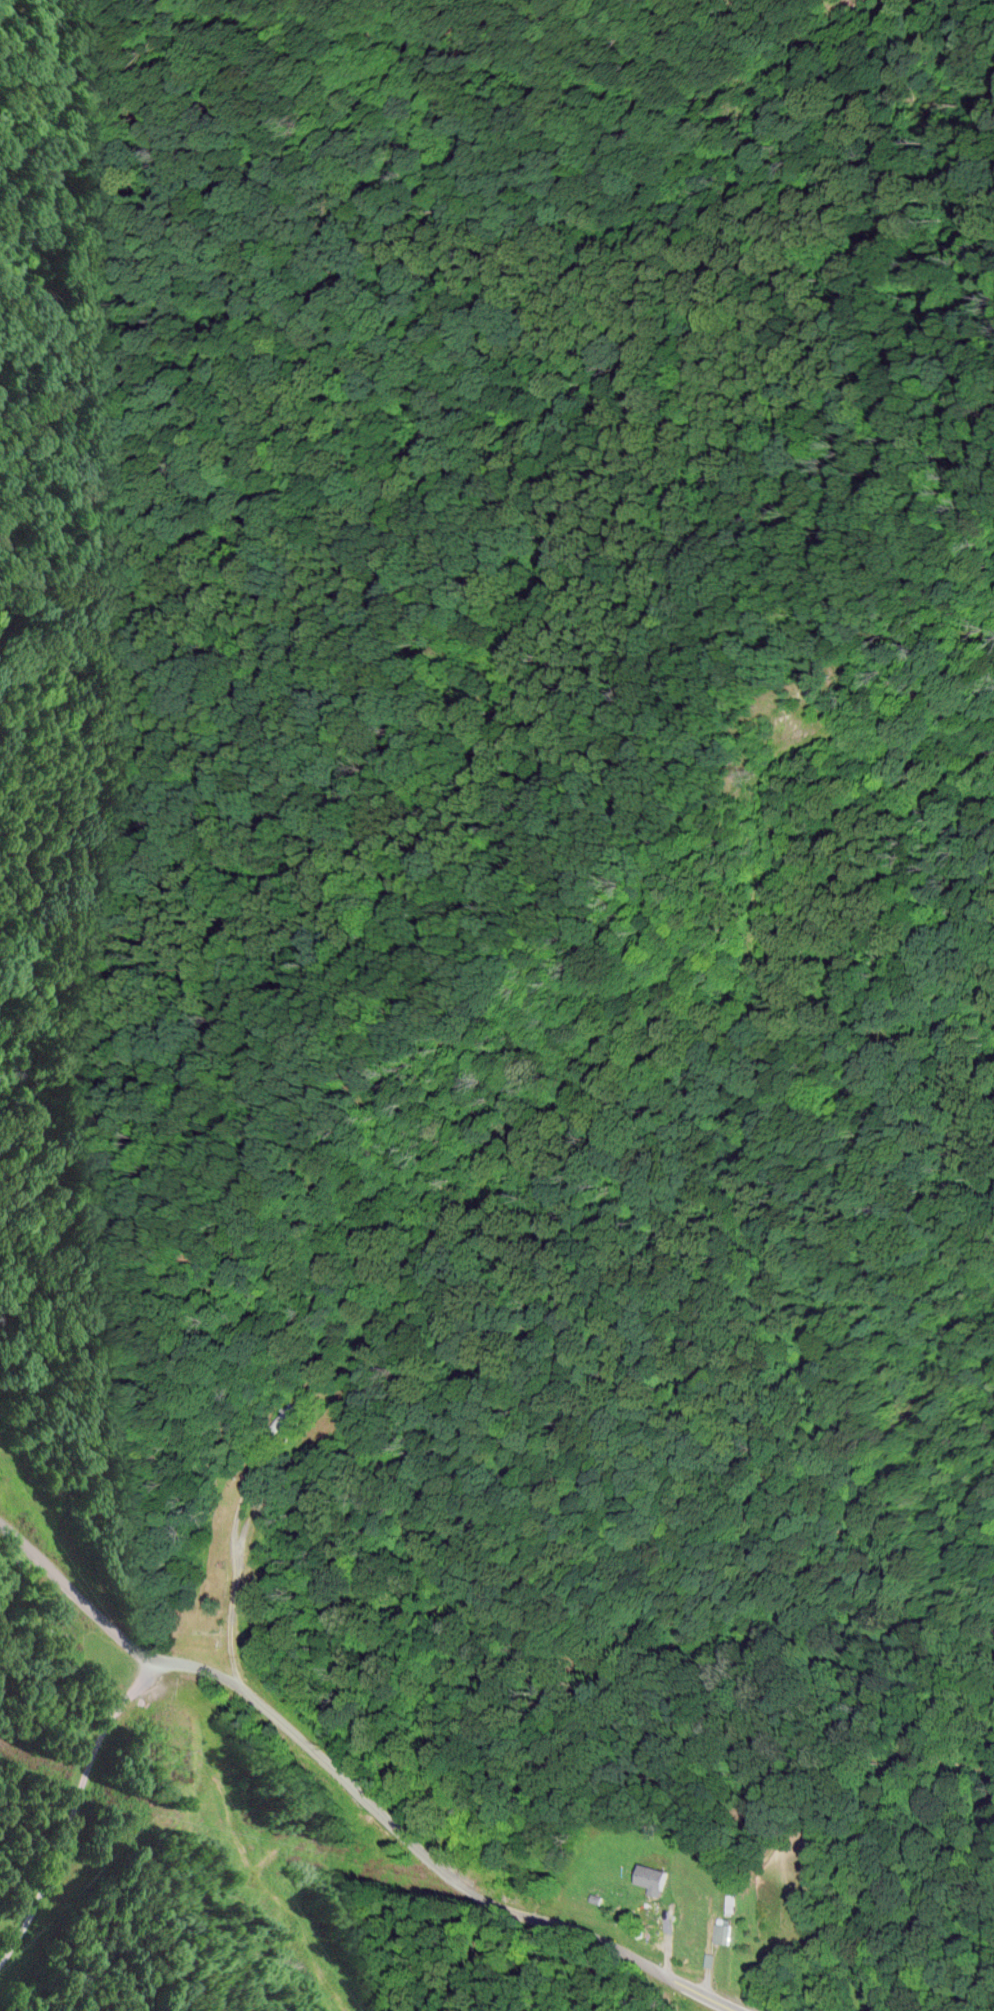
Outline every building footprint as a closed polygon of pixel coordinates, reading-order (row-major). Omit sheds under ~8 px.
[(299,1407),(294,1402),(267,1428),(273,1434),(299,1407)] [(624,1903),(666,1913),(669,1903),(626,1893),(624,1903)] [(730,1912),(740,1912),(740,1893),(730,1893),(730,1912)] [(734,1943),(737,1917),(719,1916),(716,1941),(734,1943)]
